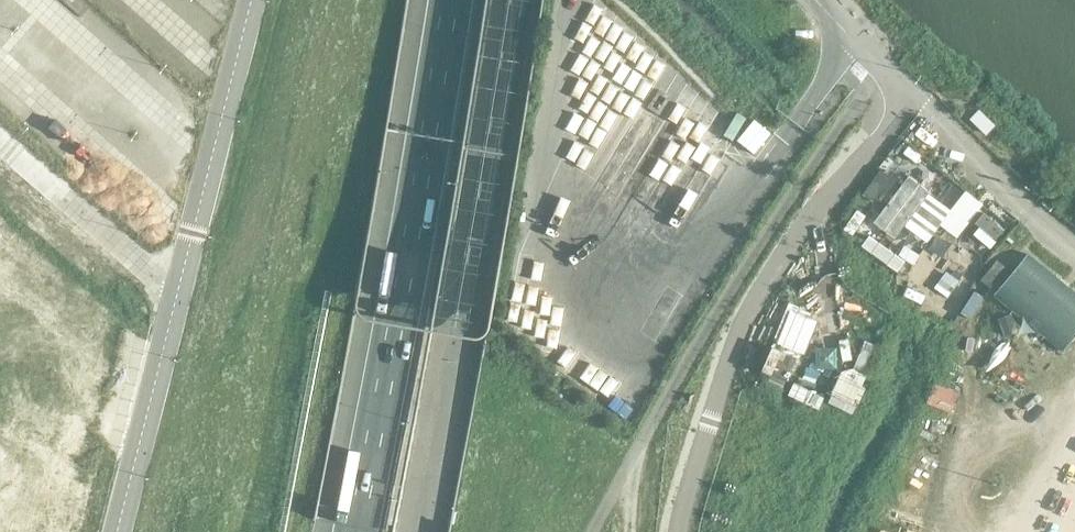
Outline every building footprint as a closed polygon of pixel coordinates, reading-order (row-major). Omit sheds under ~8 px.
[(755,118),(739,138),(756,151),(772,131),(755,118)] [(859,207),(843,228),(902,273),(920,250),(906,240),(902,245),(896,241),(908,225),(927,240),(941,222),(958,235),(985,202),(966,187),(951,207),(935,194),(950,175),(925,155),(875,219),(859,207)] [(971,230),(991,245),(1006,226),(986,210),(971,230)] [(1024,320),(1063,351),(1074,336),(1074,293),(1027,253),(994,295),(1024,320)] [(997,289),(1012,269),(997,258),(982,279),(997,289)] [(786,304),(763,375),(787,383),(795,358),(820,366),(826,349),(809,344),(819,314),(786,304)] [(1016,330),(1010,313),(998,317),(1004,334),(1016,330)] [(840,401),(834,416),(848,421),(880,344),(866,338),(853,369),(844,365),(831,397),(840,401)]
